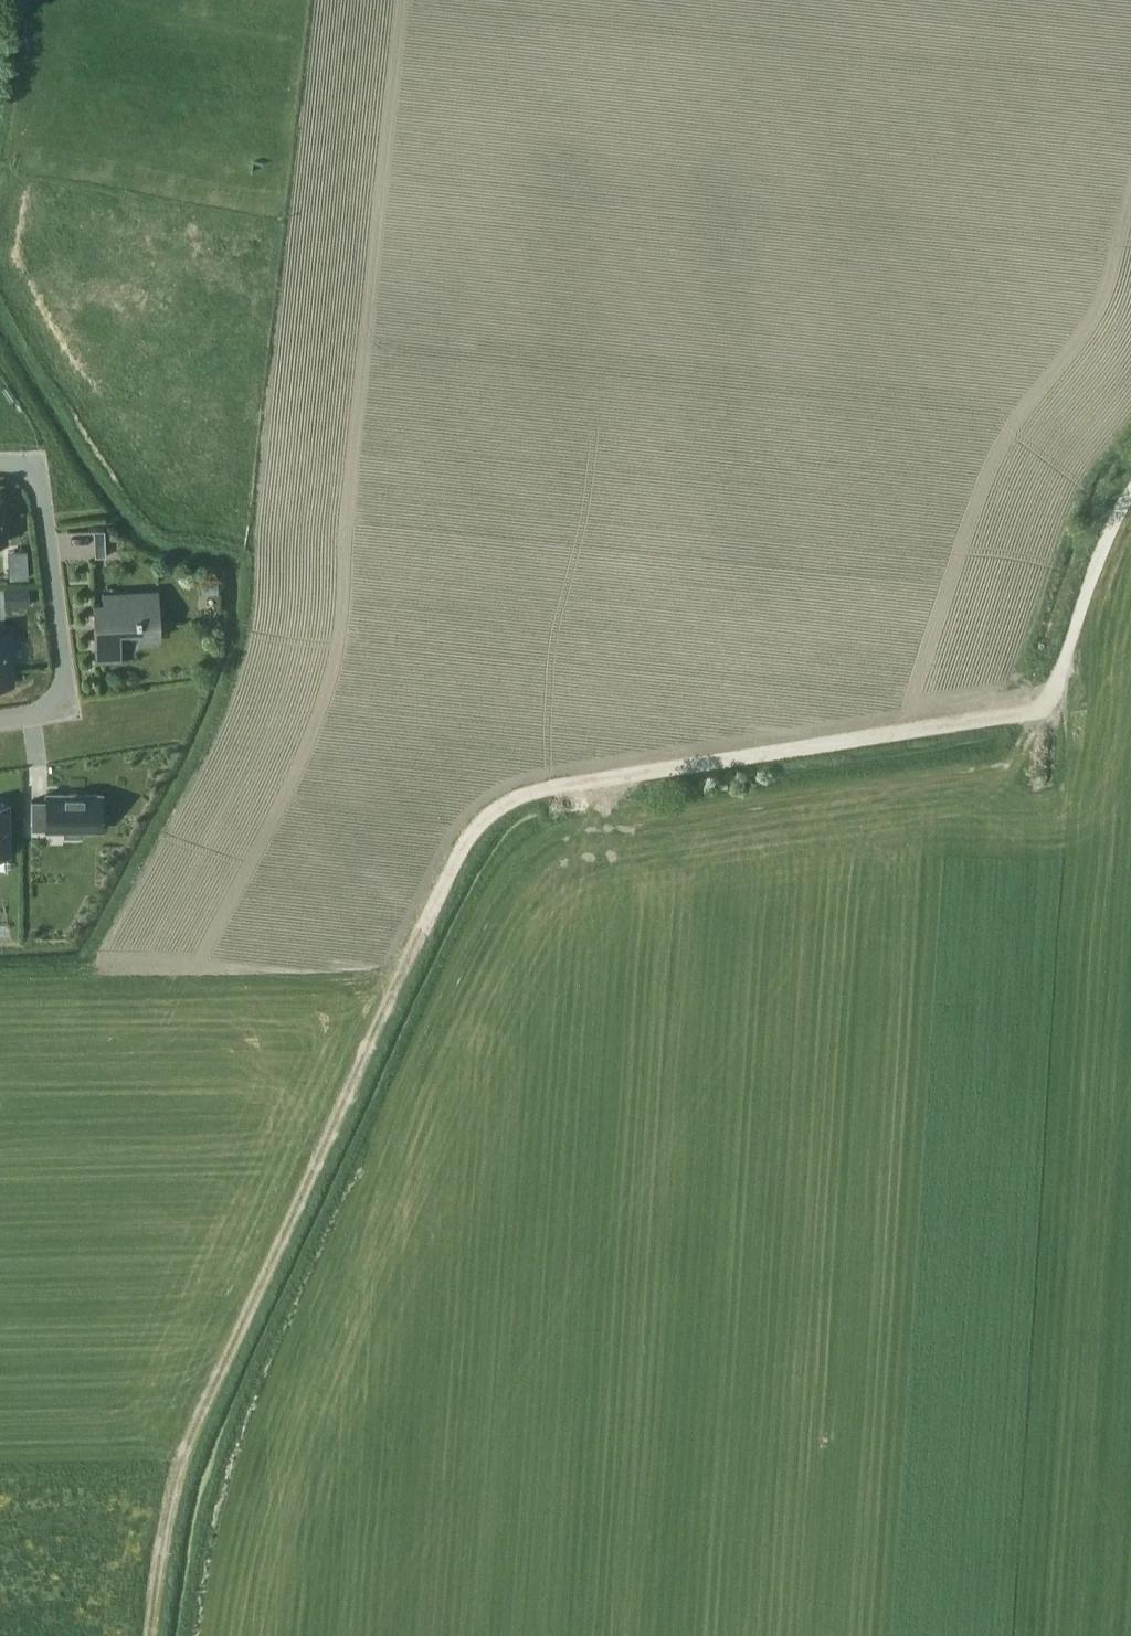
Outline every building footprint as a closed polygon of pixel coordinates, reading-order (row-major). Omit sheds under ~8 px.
[(6,541),(8,541),(8,524),(5,524),(4,499),(0,499),(0,542),(6,541)] [(104,529),(93,529),(94,556),(105,555),(104,529)] [(28,586),(15,586),(16,600),(28,599),(28,586)] [(143,642),(166,642),(166,595),(109,595),(109,605),(99,605),(99,663),(125,663),(125,634),(143,634),(143,642)] [(10,681),(8,631),(0,632),(0,682),(10,681)] [(31,794),(31,824),(64,824),(64,829),(83,829),(83,824),(101,824),(101,787),(46,787),(46,794),(31,794)] [(8,853),(9,803),(0,803),(0,853),(8,853)]
